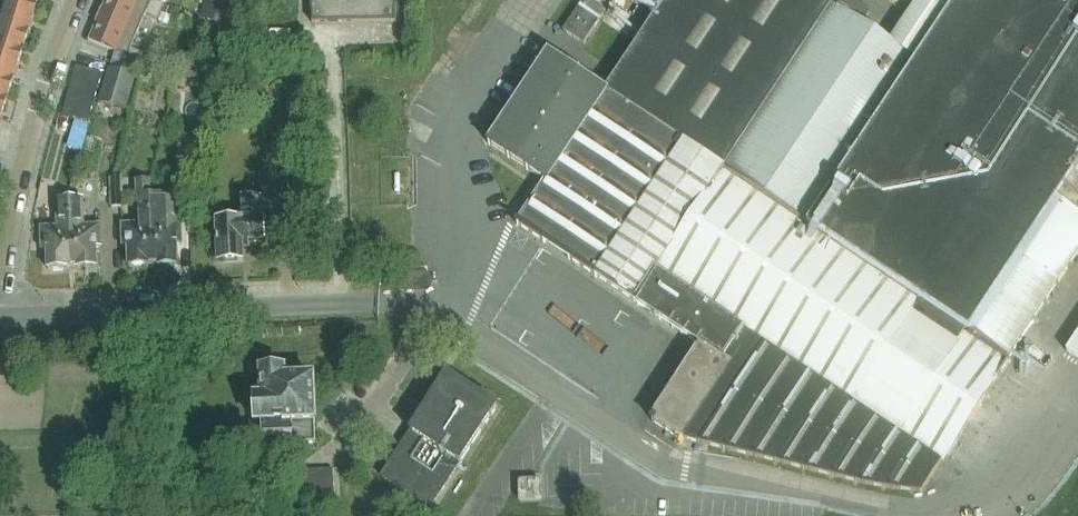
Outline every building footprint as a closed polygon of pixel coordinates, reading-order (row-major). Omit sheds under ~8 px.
[(33,25),(35,20),(33,19),(39,0),(6,0),(3,11),(0,10),(0,15),(33,25)] [(139,31),(146,14),(158,20),(161,12),(133,0),(105,0),(99,15),(139,31)] [(161,12),(165,4),(154,0),(133,0),(161,12)] [(398,22),(397,0),(313,0),(314,24),(398,22)] [(1037,319),(1077,256),(1077,0),(919,0),(910,15),(899,30),(891,42),(864,24),(872,12),(854,0),(839,0),(835,6),(827,0),(634,0),(657,15),(619,73),(621,74),(610,91),(551,53),(491,144),(548,182),(519,226),(703,348),(652,423),(675,438),(864,484),(923,492),(944,461),(945,462),(1005,372),(1037,319)] [(607,11),(591,0),(586,0),(564,32),(584,46),(607,11)] [(220,11),(207,5),(201,18),(214,24),(220,11)] [(165,6),(163,13),(172,16),(174,10),(165,6)] [(33,25),(0,15),(0,42),(23,49),(29,32),(31,33),(33,25)] [(132,47),(139,31),(99,15),(88,40),(116,52),(140,62),(144,52),(132,47)] [(165,15),(161,23),(170,27),(174,19),(165,15)] [(18,74),(20,69),(17,68),(23,49),(0,42),(0,69),(18,74)] [(116,52),(111,64),(135,74),(140,62),(116,52)] [(103,75),(78,67),(61,118),(86,125),(103,75)] [(136,75),(109,67),(99,102),(126,110),(136,75)] [(8,98),(14,80),(16,81),(18,74),(0,69),(0,95),(8,98)] [(3,123),(6,116),(3,115),(8,98),(0,95),(0,122),(3,123)] [(122,177),(109,177),(110,207),(123,207),(122,177)] [(156,265),(153,197),(153,181),(140,182),(141,225),(125,226),(125,248),(132,247),(132,266),(156,265)] [(167,197),(153,197),(156,265),(180,264),(179,245),(183,245),(182,196),(167,197)] [(252,242),(268,241),(267,219),(266,219),(265,198),(245,199),(246,220),(219,222),(221,262),(246,261),(246,249),(252,248),(252,242)] [(71,201),(74,269),(98,267),(98,249),(103,249),(102,227),(86,228),(85,200),(71,201)] [(74,269),(71,201),(59,201),(60,228),(44,229),(45,252),(49,252),(50,270),(74,269)] [(430,293),(434,285),(434,276),(427,273),(415,274),(409,277),(409,286),(414,293),(430,293)] [(1069,352),(1077,358),(1077,338),(1069,352)] [(294,444),(318,444),(316,378),(287,379),(287,371),(264,371),(264,399),(259,399),(259,405),(257,409),(257,415),(259,419),(259,425),(265,424),(265,438),(288,437),(288,424),(294,424),(294,444)] [(471,453),(470,453),(500,407),(450,375),(421,420),(420,420),(389,468),(388,468),(381,479),(433,513),(440,502),(454,481),(453,480),(471,453)] [(309,497),(336,497),(335,470),(308,470),(309,497)] [(543,501),(544,482),(523,481),(522,501),(543,501)]
